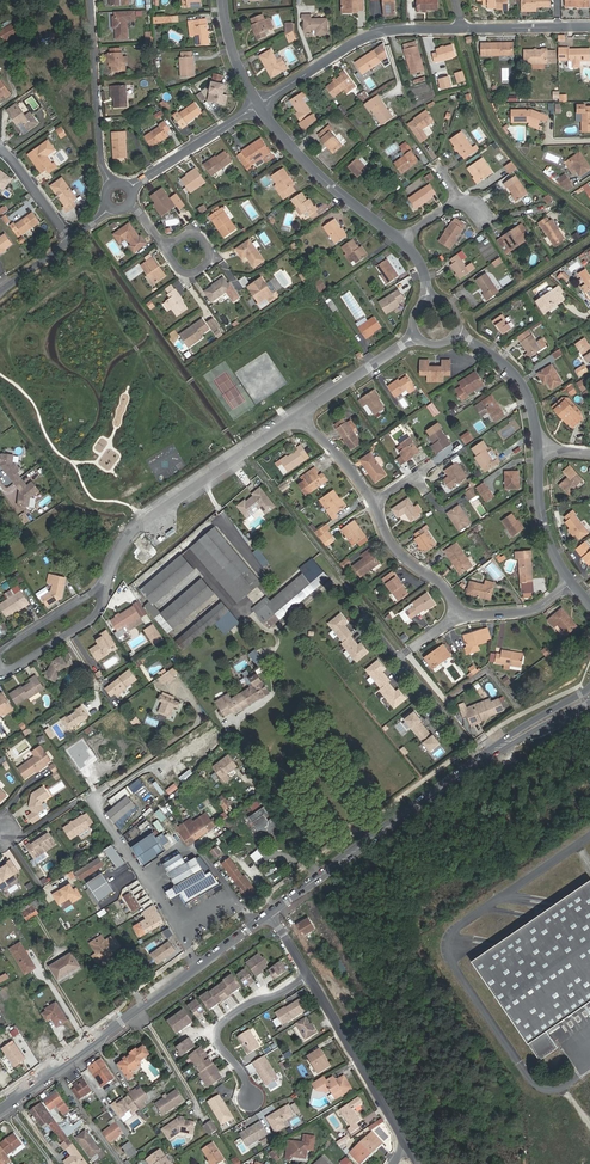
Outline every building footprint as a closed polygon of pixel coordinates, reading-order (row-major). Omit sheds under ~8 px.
[(342,10),(351,10),(351,13),(360,13),(360,10),(364,10),(363,0),(342,0),(342,10)] [(383,3),(386,3),(386,14),(395,14),(395,0),(383,0),(383,3)] [(427,10),(439,10),(438,0),(417,0),(417,9),(427,10)] [(482,4),(488,4),(488,6),(496,6),(496,8),(502,8),(508,8),(508,0),(482,0),(482,4)] [(522,8),(537,8),(537,4),(541,4),(541,6),(551,6),(551,0),(522,0),(522,8)] [(135,10),(122,11),(122,16),(116,16),(113,16),(114,27),(116,27),(117,38),(128,38),(127,19),(135,19),(135,10)] [(258,34),(274,28),(269,17),(265,19),(263,14),(251,19),(258,34)] [(328,18),(312,18),(312,14),(302,14),(302,20),(304,20),(304,30),(316,30),(316,36),(329,35),(328,18)] [(11,19),(0,25),(3,29),(13,24),(11,19)] [(190,26),(191,35),(196,35),(198,45),(210,43),(206,19),(194,20),(195,26),(190,26)] [(13,24),(18,33),(23,30),(21,26),(22,26),(20,21),(13,24)] [(2,42),(18,33),(13,24),(3,29),(0,31),(0,37),(2,42)] [(294,30),(286,34),(286,35),(290,42),(297,39),(294,30)] [(482,56),(513,55),(513,44),(501,44),(501,43),(482,43),(482,56)] [(453,45),(436,49),(437,53),(433,54),(435,62),(456,57),(453,45)] [(405,49),(412,74),(424,71),(417,46),(405,49)] [(120,48),(110,49),(110,53),(109,53),(109,64),(114,64),(114,67),(111,67),(111,71),(126,71),(125,62),(123,62),(123,57),(122,53),(120,53),(120,48)] [(589,61),(589,49),(570,49),(570,48),(564,48),(564,60),(569,60),(570,61),(573,61),(573,66),(580,66),(580,61),(589,61)] [(260,56),(266,67),(268,67),(272,75),(281,70),(282,71),(287,68),(283,60),(279,62),(271,49),(260,56)] [(525,63),(548,63),(547,49),(525,50),(525,63)] [(362,74),(381,61),(375,52),(367,57),(366,56),(355,63),(362,74)] [(180,57),(181,77),(195,77),(194,56),(181,57),(180,57)] [(455,72),(459,82),(467,80),(464,69),(455,72)] [(214,73),(208,101),(218,104),(221,94),(223,94),(225,85),(220,84),(222,75),(214,73)] [(345,73),(327,87),(335,97),(353,83),(345,73)] [(451,86),(449,77),(439,80),(441,89),(451,86)] [(4,94),(6,96),(9,93),(0,81),(0,97),(4,94)] [(114,107),(128,107),(127,85),(110,86),(110,91),(113,91),(114,107)] [(299,123),(304,132),(317,120),(314,114),(313,114),(303,99),(307,96),(304,91),(290,100),(298,112),(295,114),(301,122),(299,123)] [(201,92),(197,95),(202,102),(206,99),(201,92)] [(372,110),(382,125),(393,117),(378,96),(366,104),(370,111),(372,110)] [(166,102),(160,106),(165,112),(171,108),(166,102)] [(178,111),(173,115),(182,127),(187,124),(185,122),(191,117),(192,118),(201,112),(194,103),(179,113),(178,111)] [(10,115),(24,135),(38,125),(30,114),(25,117),(16,105),(10,109),(13,113),(10,115)] [(427,110),(414,119),(415,120),(419,126),(412,130),(421,142),(428,137),(423,129),(434,121),(427,110)] [(532,110),(512,110),(512,122),(530,122),(530,121),(540,125),(543,114),(532,110)] [(157,119),(164,115),(161,111),(154,115),(157,119)] [(171,130),(165,120),(158,124),(159,126),(144,136),(152,148),(162,141),(160,139),(168,134),(167,132),(171,130)] [(56,129),(61,138),(68,134),(63,125),(56,129)] [(321,139),(326,145),(328,144),(335,151),(342,145),(331,131),(333,129),(330,125),(318,135),(322,139),(321,139)] [(126,150),(126,138),(126,131),(112,132),(114,158),(125,157),(125,150),(126,150)] [(450,140),(461,156),(465,153),(468,157),(479,150),(476,145),(472,147),(461,132),(450,140)] [(251,165),(271,153),(263,141),(249,150),(248,148),(242,151),(243,152),(250,163),(251,165)] [(402,173),(419,161),(411,151),(413,150),(408,145),(402,149),(406,155),(395,163),(402,173)] [(28,155),(40,173),(46,170),(52,166),(39,148),(28,155)] [(216,172),(233,161),(225,151),(209,162),(216,172)] [(243,152),(239,155),(246,166),(249,164),(250,163),(243,152)] [(580,176),(589,169),(589,167),(586,161),(583,162),(578,154),(569,160),(580,176)] [(366,164),(369,162),(362,155),(359,157),(366,164)] [(348,167),(358,177),(368,168),(358,157),(348,167)] [(482,158),(468,168),(475,178),(479,183),(493,173),(482,158)] [(513,162),(506,167),(511,174),(518,170),(513,162)] [(192,172),(187,175),(182,179),(191,193),(206,182),(196,168),(191,171),(192,172)] [(294,185),(288,177),(289,176),(284,168),(272,176),(283,193),(281,194),(284,199),(296,191),(293,186),(294,185)] [(4,190),(12,178),(0,169),(0,187),(4,190)] [(512,195),(517,202),(528,193),(516,176),(504,184),(507,188),(509,187),(513,194),(512,195)] [(61,199),(66,206),(65,208),(68,212),(76,205),(73,201),(78,199),(63,177),(51,185),(57,193),(59,193),(60,193),(63,196),(62,197),(61,199)] [(560,185),(568,191),(574,187),(569,179),(560,185)] [(422,205),(433,198),(432,197),(435,194),(429,184),(409,198),(415,208),(421,204),(422,205)] [(160,213),(169,208),(170,210),(178,204),(172,197),(170,199),(162,188),(151,196),(157,205),(155,207),(160,213)] [(307,200),(302,193),(291,199),(297,208),(298,207),(304,214),(308,211),(311,215),(316,211),(318,210),(316,206),(314,207),(309,199),(307,200)] [(549,195),(544,199),(548,204),(553,201),(549,195)] [(236,229),(221,208),(210,215),(213,219),(214,219),(220,227),(219,228),(225,237),(236,229)] [(33,212),(15,225),(14,223),(10,226),(15,233),(19,230),(23,235),(40,222),(33,212)] [(455,217),(453,221),(464,229),(467,225),(455,217)] [(539,224),(554,245),(563,239),(557,230),(558,229),(552,220),(550,222),(547,218),(539,224)] [(324,226),(336,244),(347,236),(335,219),(324,226)] [(453,221),(439,241),(450,249),(464,229),(453,221)] [(130,245),(135,252),(147,243),(142,235),(139,237),(129,223),(114,234),(120,242),(127,237),(132,243),(130,245)] [(514,247),(521,242),(522,244),(527,240),(518,226),(513,230),(514,232),(507,236),(506,234),(497,241),(502,248),(506,245),(510,252),(515,248),(514,247)] [(5,234),(0,238),(0,255),(2,253),(2,251),(3,250),(6,250),(13,245),(5,234)] [(349,252),(354,260),(354,261),(358,258),(359,261),(368,255),(361,246),(357,249),(356,247),(357,246),(352,238),(342,246),(347,254),(349,252)] [(265,260),(250,239),(236,249),(243,259),(248,255),(250,258),(249,259),(254,267),(265,260)] [(563,239),(554,245),(556,247),(564,241),(563,239)] [(467,257),(463,251),(458,254),(462,260),(467,257)] [(461,279),(476,268),(472,262),(467,267),(462,260),(458,254),(451,259),(454,263),(451,265),(461,279)] [(153,258),(148,261),(142,266),(155,284),(164,277),(158,269),(160,268),(153,258)] [(377,266),(388,283),(399,276),(387,259),(377,266)] [(139,263),(126,272),(131,280),(145,270),(139,263)] [(579,273),(586,284),(581,288),(588,298),(589,297),(589,277),(585,269),(579,273)] [(558,276),(566,282),(571,276),(563,270),(558,276)] [(305,271),(300,275),(304,282),(310,278),(305,271)] [(486,274),(476,281),(486,294),(484,296),(487,301),(499,292),(486,274)] [(262,277),(248,287),(252,292),(254,291),(258,297),(257,298),(260,303),(258,304),(261,308),(269,302),(266,298),(273,294),(262,277)] [(212,302),(232,289),(224,278),(205,291),(212,302)] [(314,284),(319,291),(325,286),(321,280),(314,284)] [(565,299),(557,287),(553,290),(551,286),(538,294),(541,299),(536,302),(544,313),(549,310),(548,308),(558,301),(559,303),(565,299)] [(560,286),(557,287),(565,299),(568,298),(560,286)] [(188,308),(182,301),(177,294),(179,293),(176,288),(168,294),(170,298),(166,301),(177,316),(188,308)] [(387,314),(408,301),(400,288),(379,300),(387,314)] [(328,304),(334,312),(338,309),(332,301),(328,304)] [(506,319),(502,314),(493,321),(499,330),(501,329),(504,334),(512,329),(508,324),(507,325),(504,320),(506,319)] [(374,316),(358,327),(364,337),(372,331),(373,332),(381,327),(374,316)] [(202,319),(190,328),(190,330),(188,332),(186,331),(181,335),(187,344),(192,340),(194,343),(203,337),(201,334),(209,329),(202,319)] [(208,323),(214,331),(219,327),(213,319),(208,323)] [(527,330),(518,337),(521,341),(528,352),(525,354),(527,359),(542,349),(532,334),(531,335),(527,330)] [(584,338),(576,344),(588,363),(589,361),(589,347),(584,338)] [(563,353),(560,349),(553,353),(556,358),(563,353)] [(428,375),(428,382),(443,382),(443,375),(450,375),(450,360),(442,360),(442,367),(429,366),(429,360),(421,360),(421,375),(428,375)] [(562,382),(552,365),(538,373),(543,381),(546,379),(552,389),(562,382)] [(580,375),(588,371),(584,365),(577,369),(580,375)] [(476,371),(459,383),(463,389),(457,393),(462,400),(468,396),(467,394),(484,383),(476,371)] [(396,398),(407,390),(409,394),(416,389),(407,376),(397,382),(396,380),(388,386),(396,398)] [(578,383),(583,391),(589,387),(584,379),(578,383)] [(570,391),(572,394),(576,391),(572,385),(567,388),(569,391),(570,391)] [(385,408),(373,390),(358,400),(363,408),(368,405),(375,415),(385,408)] [(491,395),(482,401),(484,403),(492,398),(497,406),(499,406),(491,395)] [(475,406),(482,415),(488,411),(495,420),(504,414),(501,410),(502,410),(499,406),(497,406),(492,398),(484,403),(482,401),(475,406)] [(579,416),(565,400),(555,408),(562,416),(564,415),(571,423),(579,416)] [(435,416),(441,412),(433,402),(428,405),(435,416)] [(336,428),(344,440),(346,443),(351,450),(361,443),(352,429),(356,427),(351,420),(347,422),(346,421),(336,428)] [(451,444),(440,429),(442,428),(438,423),(426,431),(435,443),(432,445),(438,454),(451,444)] [(463,441),(472,436),(469,432),(461,438),(463,441)] [(473,438),(472,436),(463,441),(465,444),(473,438)] [(400,444),(403,449),(413,443),(410,437),(400,444)] [(494,460),(486,450),(488,448),(483,440),(472,448),(477,456),(475,457),(483,468),(485,467),(487,471),(498,463),(496,459),(494,460)] [(403,449),(399,452),(402,455),(397,459),(401,465),(406,462),(405,460),(413,455),(414,456),(420,452),(413,443),(403,449)] [(298,450),(285,458),(281,462),(288,472),(305,460),(304,457),(308,454),(301,445),(297,448),(298,450)] [(360,460),(375,482),(386,474),(371,452),(360,460)] [(1,463),(1,464),(4,467),(3,468),(11,478),(17,473),(19,471),(13,462),(14,455),(3,454),(3,455),(0,454),(0,462),(1,463)] [(453,462),(460,458),(457,454),(451,458),(453,462)] [(467,477),(457,461),(444,470),(454,485),(467,477)] [(569,479),(567,481),(565,479),(559,484),(567,494),(577,486),(575,483),(581,478),(570,465),(563,471),(568,477),(569,479)] [(311,492),(327,480),(323,474),(319,477),(317,473),(319,472),(315,467),(308,472),(311,477),(304,481),(311,492)] [(504,471),(505,488),(517,487),(516,476),(518,477),(518,470),(504,471)] [(17,473),(11,478),(14,483),(21,478),(17,473)] [(21,478),(14,483),(18,487),(24,482),(21,478)] [(24,482),(18,487),(21,491),(22,492),(21,494),(19,496),(18,505),(29,507),(30,498),(39,491),(32,482),(27,486),(24,482)] [(477,488),(483,496),(490,491),(484,483),(477,488)] [(473,487),(466,491),(471,499),(478,495),(473,487)] [(244,502),(243,501),(236,507),(243,515),(247,511),(249,512),(251,514),(259,507),(264,514),(273,506),(258,488),(251,494),(253,497),(251,498),(250,498),(244,502)] [(324,498),(330,508),(327,510),(334,520),(338,517),(336,513),(346,506),(334,490),(324,498)] [(490,491),(483,496),(486,501),(494,496),(490,491)] [(469,500),(471,503),(479,497),(478,495),(471,499),(470,500),(469,500)] [(420,516),(409,498),(392,509),(398,517),(405,512),(411,521),(420,516)] [(454,521),(460,530),(471,523),(459,505),(449,512),(455,520),(454,521)] [(584,527),(575,515),(576,514),(573,510),(564,517),(567,520),(565,522),(575,535),(584,527)] [(524,529),(512,513),(502,520),(514,536),(524,529)] [(351,535),(357,543),(366,536),(360,528),(359,529),(358,527),(359,526),(354,520),(341,529),(347,538),(351,535)] [(325,526),(314,533),(318,538),(320,537),(328,531),(325,526)] [(215,528),(200,540),(235,582),(250,569),(215,528)] [(414,539),(419,546),(421,548),(424,553),(435,546),(422,528),(414,533),(416,537),(414,539)] [(328,531),(320,537),(324,543),(325,542),(332,538),(333,537),(328,531)] [(366,536),(357,543),(359,547),(369,539),(366,536)] [(235,582),(200,540),(191,548),(238,603),(262,583),(250,569),(235,582)] [(471,565),(457,543),(445,551),(454,564),(455,563),(461,572),(471,565)] [(576,548),(580,553),(587,563),(589,561),(589,563),(589,546),(589,545),(586,548),(583,543),(576,548)] [(364,558),(353,566),(360,577),(370,570),(369,568),(377,563),(371,554),(373,553),(370,549),(362,555),(364,558)] [(533,550),(516,551),(517,559),(520,559),(521,582),(522,582),(533,581),(532,558),(533,558),(533,550)] [(182,555),(141,590),(154,605),(195,570),(182,555)] [(265,558),(260,562),(264,567),(269,563),(265,558)] [(270,628),(329,578),(313,559),(308,564),(310,568),(270,602),(267,598),(254,609),(270,628)] [(392,571),(382,578),(399,601),(408,594),(403,588),(395,577),(396,576),(392,571)] [(53,584),(51,591),(41,597),(48,607),(55,602),(55,601),(56,600),(58,600),(61,598),(66,578),(52,575),(50,583),(53,584)] [(403,588),(404,587),(396,576),(395,577),(403,588)] [(202,579),(161,614),(174,629),(215,594),(202,579)] [(485,585),(470,581),(467,594),(477,596),(477,598),(479,598),(479,597),(481,595),(489,597),(492,587),(493,587),(494,583),(486,581),(485,585)] [(534,590),(533,581),(522,582),(523,591),(534,590)] [(4,594),(8,599),(0,604),(0,607),(6,616),(17,609),(23,605),(24,607),(29,604),(17,586),(4,594)] [(427,593),(413,603),(415,607),(406,613),(411,619),(424,610),(427,608),(428,609),(428,610),(435,604),(427,593)] [(222,602),(176,642),(183,650),(229,611),(222,602)] [(118,632),(141,617),(134,606),(111,621),(118,632)] [(576,627),(568,618),(570,617),(562,608),(548,620),(554,627),(558,624),(564,631),(566,634),(576,627)] [(357,662),(371,652),(362,640),(359,643),(353,634),(354,633),(347,624),(349,622),(342,612),(328,622),(357,662)] [(406,613),(401,616),(406,623),(411,619),(406,613)] [(143,617),(146,622),(151,619),(148,614),(143,617)] [(145,629),(155,645),(164,639),(154,623),(145,629)] [(558,624),(554,627),(560,633),(561,633),(564,631),(558,624)] [(126,628),(120,631),(123,639),(129,637),(126,628)] [(477,644),(487,641),(486,640),(490,638),(487,628),(472,633),(473,635),(464,637),(467,648),(477,644)] [(99,644),(91,650),(98,661),(108,654),(106,650),(115,644),(107,631),(101,635),(102,637),(97,640),(99,644)] [(433,669),(451,655),(444,644),(434,651),(436,653),(431,657),(429,655),(425,658),(433,669)] [(465,648),(467,654),(479,650),(477,644),(467,648),(465,648)] [(542,650),(546,657),(551,653),(547,647),(542,650)] [(256,649),(250,653),(260,666),(266,661),(256,649)] [(495,663),(522,667),(524,656),(512,654),(512,652),(502,650),(501,654),(496,653),(495,663)] [(54,662),(52,663),(45,676),(52,680),(56,673),(58,674),(59,671),(68,666),(69,668),(74,665),(71,659),(73,658),(70,654),(64,658),(63,657),(59,659),(58,658),(53,661),(54,662)] [(396,708),(408,698),(400,687),(398,689),(384,671),(387,668),(379,658),(365,669),(396,708)] [(471,672),(474,675),(478,671),(474,665),(468,669),(471,672)] [(106,689),(111,696),(117,691),(119,694),(127,688),(126,687),(136,680),(129,670),(119,678),(119,679),(106,689)] [(163,675),(168,682),(174,678),(169,671),(163,675)] [(235,715),(269,693),(255,671),(250,675),(252,678),(247,681),(250,688),(232,699),(228,694),(216,702),(222,711),(224,714),(225,716),(233,712),(235,715)] [(31,682),(21,689),(20,687),(10,694),(17,704),(28,697),(29,699),(44,689),(36,675),(30,679),(31,682)] [(507,677),(502,681),(506,687),(512,683),(507,677)] [(5,713),(7,709),(4,704),(8,702),(3,693),(0,694),(0,716),(5,713)] [(181,703),(161,695),(158,700),(162,702),(158,713),(171,718),(175,707),(179,709),(181,703)] [(503,711),(498,699),(490,703),(475,709),(473,706),(464,709),(470,724),(479,720),(484,719),(487,717),(503,711)] [(490,703),(488,699),(473,706),(475,709),(490,703)] [(61,720),(68,730),(88,717),(82,706),(76,709),(77,710),(73,713),(73,714),(71,716),(71,715),(67,717),(66,716),(61,720)] [(432,752),(442,743),(415,710),(404,719),(432,752)] [(157,725),(159,720),(148,716),(146,721),(157,725)] [(42,746),(32,752),(35,757),(45,750),(42,746)] [(35,757),(18,769),(25,778),(36,771),(42,766),(43,768),(47,765),(46,764),(51,760),(45,750),(35,757)] [(229,755),(212,767),(216,773),(219,777),(223,783),(230,778),(227,774),(228,772),(232,769),(233,770),(237,767),(229,755)] [(180,777),(183,782),(194,773),(191,769),(180,777)] [(52,775),(56,781),(61,777),(57,771),(52,775)] [(216,773),(211,776),(215,781),(219,777),(216,773)] [(170,794),(179,787),(175,783),(167,789),(170,794)] [(32,794),(30,804),(32,804),(31,809),(33,812),(28,817),(32,823),(41,817),(39,814),(45,809),(41,805),(42,801),(50,796),(44,787),(32,794)] [(112,804),(127,795),(124,790),(109,799),(112,804)] [(115,823),(127,813),(136,806),(128,796),(107,813),(115,823)] [(270,835),(280,829),(271,815),(265,806),(248,817),(258,833),(266,828),(270,835)] [(39,814),(41,817),(47,813),(47,811),(46,809),(45,809),(39,814)] [(161,809),(156,812),(162,820),(167,817),(161,809)] [(87,813),(83,815),(90,826),(94,824),(87,813)] [(206,814),(194,822),(203,835),(214,826),(214,825),(217,823),(213,818),(210,820),(206,814)] [(83,815),(63,828),(70,839),(79,834),(90,826),(83,815)] [(140,822),(150,833),(155,829),(145,818),(140,822)] [(194,822),(191,819),(184,824),(186,828),(194,822)] [(179,833),(188,846),(203,835),(194,822),(186,828),(179,833)] [(184,824),(176,830),(179,833),(186,828),(184,824)] [(79,834),(82,839),(91,832),(90,826),(79,834)] [(153,833),(131,848),(144,867),(158,858),(157,857),(165,851),(159,841),(168,835),(165,832),(160,835),(156,831),(153,833)] [(48,833),(38,839),(39,841),(37,842),(35,841),(31,844),(30,843),(25,846),(34,859),(56,844),(48,833)] [(234,853),(232,855),(238,863),(240,861),(244,866),(250,861),(249,860),(264,848),(255,836),(250,840),(252,843),(244,849),(236,855),(234,853)] [(104,849),(118,868),(126,863),(112,845),(104,849)] [(241,846),(233,852),(234,853),(236,855),(244,849),(241,846)] [(215,847),(211,851),(215,857),(220,853),(215,847)] [(166,892),(172,901),(182,895),(187,905),(222,885),(215,876),(212,872),(207,875),(197,858),(187,864),(182,855),(181,855),(164,864),(164,865),(176,886),(166,892)] [(81,879),(104,865),(102,862),(106,860),(103,856),(77,872),(81,879)] [(230,856),(223,861),(237,881),(249,897),(257,891),(246,875),(245,876),(230,856)] [(19,871),(11,860),(6,863),(7,865),(2,868),(3,869),(0,871),(0,883),(19,871)] [(87,883),(92,891),(107,881),(102,873),(87,883)] [(150,899),(138,880),(131,885),(130,884),(123,889),(127,895),(124,897),(134,914),(141,910),(133,900),(135,899),(140,906),(150,899)] [(107,881),(92,891),(100,902),(115,892),(107,881)] [(545,1029),(589,999),(589,881),(471,960),(536,1059),(556,1046),(545,1029)] [(73,889),(69,883),(52,894),(59,906),(69,899),(76,895),(73,889)] [(76,887),(69,899),(72,903),(82,898),(76,887)] [(154,905),(150,899),(140,906),(143,912),(144,913),(154,905)] [(21,910),(27,920),(38,913),(35,908),(40,905),(37,900),(21,910)] [(164,923),(154,905),(144,913),(143,912),(142,912),(146,919),(135,926),(137,931),(140,935),(141,936),(151,930),(153,933),(160,928),(159,926),(164,923)] [(309,918),(297,924),(304,936),(315,929),(309,918)] [(168,937),(174,934),(170,927),(164,931),(168,937)] [(94,962),(119,944),(111,936),(104,940),(100,934),(88,942),(89,956),(94,962)] [(20,941),(10,947),(25,972),(35,966),(20,941)] [(168,941),(149,954),(156,965),(175,951),(168,941)] [(58,980),(80,966),(72,953),(50,967),(58,980)] [(268,967),(266,964),(269,962),(265,957),(263,958),(260,954),(251,960),(252,961),(248,964),(257,977),(261,973),(261,972),(268,967)] [(274,980),(286,971),(284,968),(285,967),(281,963),(269,971),(272,975),(272,976),(274,980)] [(253,978),(244,966),(240,969),(240,968),(235,971),(244,983),(248,980),(249,981),(253,978)] [(0,978),(0,981),(1,983),(9,978),(7,974),(0,978)] [(241,987),(232,974),(227,977),(228,978),(225,981),(234,993),(241,987)] [(234,993),(225,981),(220,984),(221,985),(217,987),(226,999),(230,997),(229,996),(234,993)] [(226,999),(217,987),(214,990),(214,989),(209,992),(218,1004),(222,1001),(223,1002),(226,999)] [(218,1004),(209,992),(206,994),(205,993),(200,996),(210,1010),(218,1004)] [(54,1007),(63,1001),(60,996),(51,1002),(54,1007)] [(206,1011),(197,999),(192,1002),(193,1003),(189,1006),(198,1018),(202,1015),(201,1014),(206,1011)] [(306,1010),(300,1000),(296,1002),(302,1012),(306,1010)] [(283,1024),(302,1012),(296,1002),(284,1010),(283,1009),(276,1013),(283,1024)] [(1,1034),(4,1039),(0,1042),(0,1065),(2,1064),(5,1062),(4,1061),(11,1057),(12,1058),(16,1055),(17,1057),(30,1048),(27,1043),(46,1031),(32,1009),(12,1020),(15,1025),(11,1027),(1,1034)] [(193,1022),(183,1009),(179,1012),(180,1013),(176,1015),(185,1028),(193,1022)] [(185,1028),(176,1015),(173,1018),(172,1017),(168,1020),(178,1033),(185,1028)] [(317,1032),(311,1023),(310,1024),(306,1017),(295,1024),(305,1040),(317,1032)] [(67,1021),(62,1025),(54,1030),(62,1041),(73,1032),(75,1034),(77,1034),(79,1032),(79,1030),(70,1019),(67,1021)] [(260,1047),(249,1030),(238,1037),(248,1054),(260,1047)] [(182,1056),(196,1047),(190,1039),(178,1048),(180,1051),(179,1052),(182,1056)] [(122,1058),(123,1060),(117,1064),(129,1081),(135,1077),(134,1076),(135,1076),(134,1075),(135,1074),(134,1072),(142,1066),(141,1064),(142,1063),(141,1062),(150,1055),(143,1045),(138,1049),(136,1048),(129,1053),(130,1055),(127,1057),(126,1056),(122,1058)] [(196,1064),(208,1055),(206,1052),(205,1052),(202,1048),(190,1057),(193,1061),(194,1061),(196,1064)] [(319,1049),(307,1056),(317,1073),(322,1070),(321,1068),(325,1065),(319,1055),(322,1053),(319,1049)] [(322,1070),(330,1065),(322,1053),(319,1055),(325,1065),(321,1068),(322,1070)] [(201,1072),(213,1064),(210,1060),(211,1059),(208,1055),(196,1064),(199,1067),(198,1068),(201,1072)] [(255,1066),(266,1059),(264,1056),(253,1062),(255,1066)] [(115,1078),(101,1059),(88,1068),(102,1087),(115,1078)] [(278,1079),(266,1059),(255,1066),(266,1085),(278,1079)] [(201,1072),(201,1073),(203,1077),(202,1078),(209,1087),(214,1083),(213,1082),(222,1076),(219,1072),(220,1071),(214,1063),(213,1064),(201,1072)] [(326,1092),(330,1089),(335,1096),(351,1087),(343,1076),(336,1081),(334,1077),(327,1082),(321,1085),(322,1086),(326,1092)] [(322,1086),(321,1085),(327,1082),(323,1077),(312,1083),(317,1090),(322,1086)] [(83,1097),(93,1091),(84,1078),(70,1088),(78,1099),(82,1096),(83,1097)] [(335,1096),(337,1099),(352,1089),(351,1087),(335,1096)] [(130,1095),(136,1103),(147,1095),(141,1088),(130,1095)] [(63,1115),(70,1110),(57,1091),(44,1101),(51,1110),(57,1106),(63,1115)] [(182,1102),(176,1092),(156,1107),(163,1116),(182,1102)] [(132,1112),(138,1107),(135,1103),(130,1095),(123,1100),(119,1103),(118,1101),(113,1104),(121,1116),(130,1109),(132,1112)] [(139,1107),(143,1104),(150,1099),(147,1095),(136,1103),(139,1107)] [(233,1118),(219,1095),(208,1101),(222,1124),(233,1118)] [(364,1103),(360,1097),(340,1110),(351,1127),(349,1129),(352,1134),(360,1128),(357,1123),(361,1120),(355,1109),(364,1103)] [(42,1126),(54,1117),(43,1102),(31,1110),(42,1126)] [(106,1113),(109,1110),(103,1103),(95,1109),(99,1115),(104,1111),(106,1113)] [(59,1121),(65,1117),(63,1115),(57,1106),(51,1110),(59,1121)] [(282,1122),(292,1116),(286,1106),(267,1118),(275,1132),(285,1126),(282,1122)] [(163,1131),(168,1138),(170,1140),(182,1131),(193,1135),(196,1122),(192,1121),(180,1118),(163,1131)] [(369,1127),(371,1130),(384,1121),(382,1118),(369,1127)] [(59,1124),(56,1120),(50,1125),(63,1142),(61,1144),(65,1149),(73,1143),(68,1136),(59,1124)] [(73,1132),(65,1120),(59,1124),(68,1136),(73,1132)] [(74,1125),(77,1129),(85,1124),(81,1120),(74,1125)] [(212,1121),(204,1126),(210,1134),(218,1129),(212,1121)] [(94,1137),(96,1135),(87,1122),(85,1124),(94,1137)] [(103,1133),(110,1142),(125,1131),(118,1122),(103,1133)] [(247,1146),(268,1134),(260,1122),(240,1134),(247,1146)] [(350,1152),(349,1153),(359,1163),(361,1163),(384,1143),(373,1131),(350,1152)] [(15,1133),(0,1144),(0,1145),(7,1155),(23,1144),(15,1133)] [(101,1150),(89,1134),(85,1137),(81,1133),(76,1137),(91,1157),(101,1150)] [(306,1142),(287,1140),(285,1159),(290,1160),(290,1157),(306,1158),(307,1149),(313,1150),(315,1136),(307,1135),(306,1142)] [(126,1149),(130,1154),(138,1149),(130,1139),(127,1141),(130,1146),(126,1149)] [(214,1142),(203,1150),(213,1163),(219,1163),(226,1159),(214,1142)] [(340,1147),(346,1155),(349,1153),(350,1152),(345,1143),(340,1147)] [(7,1155),(0,1145),(0,1163),(5,1163),(11,1160),(7,1155)] [(161,1152),(151,1159),(155,1163),(170,1163),(161,1152)] [(323,1156),(314,1163),(330,1163),(323,1156)]
